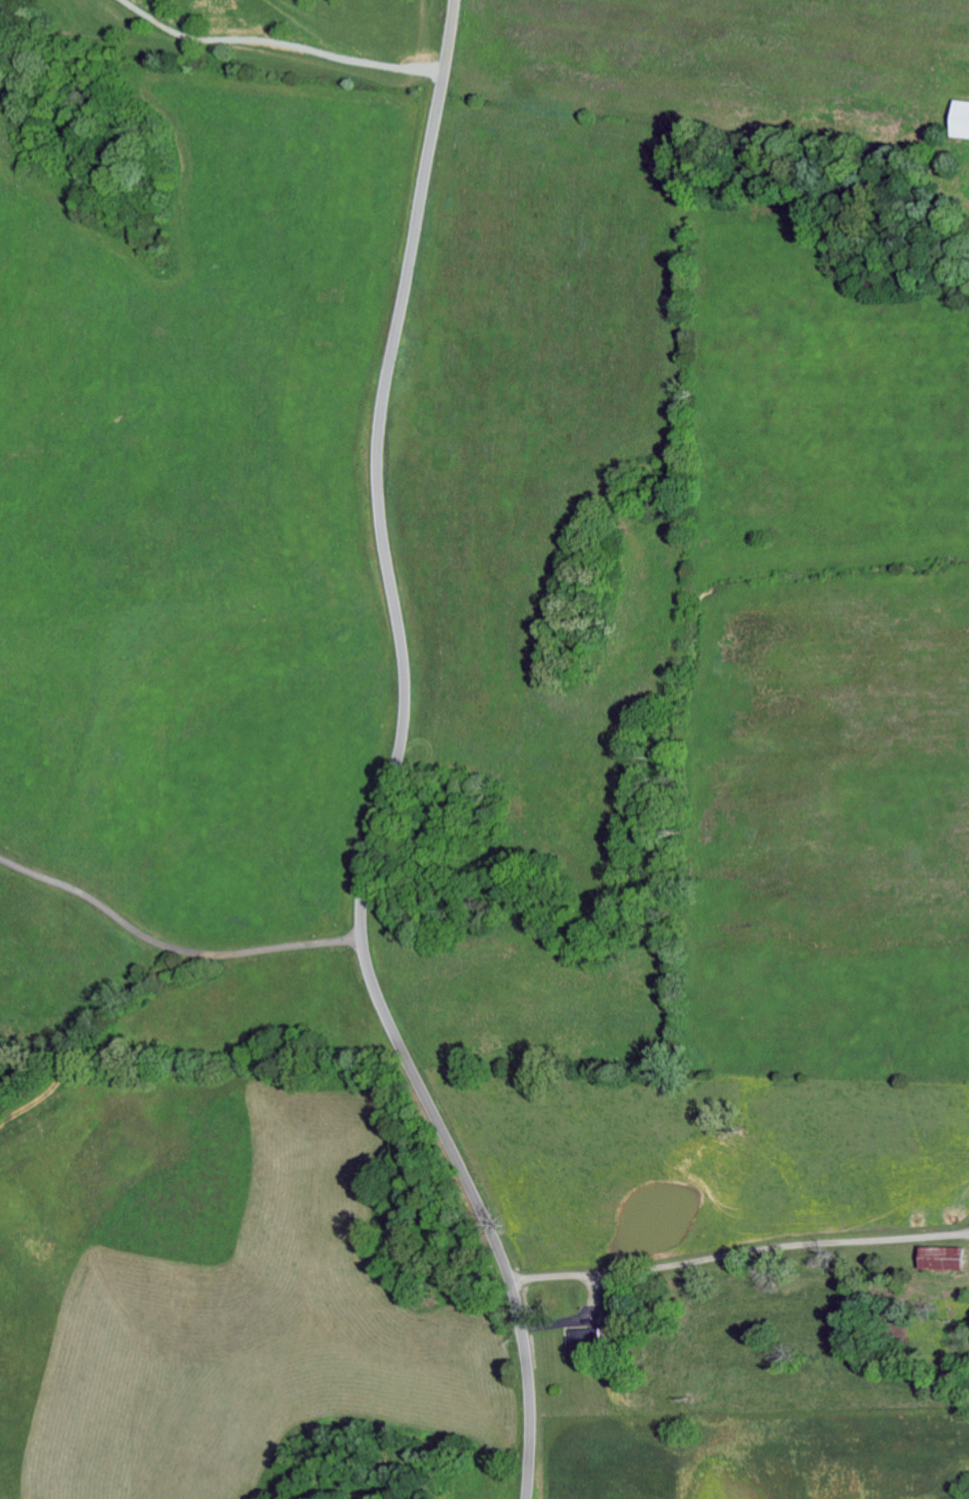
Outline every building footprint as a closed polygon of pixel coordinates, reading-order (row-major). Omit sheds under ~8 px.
[(968,138),(968,101),(956,100),(954,137),(968,138)] [(967,1248),(924,1248),(924,1270),(967,1271),(967,1248)] [(593,1329),(573,1331),(575,1366),(595,1365),(593,1329)]
